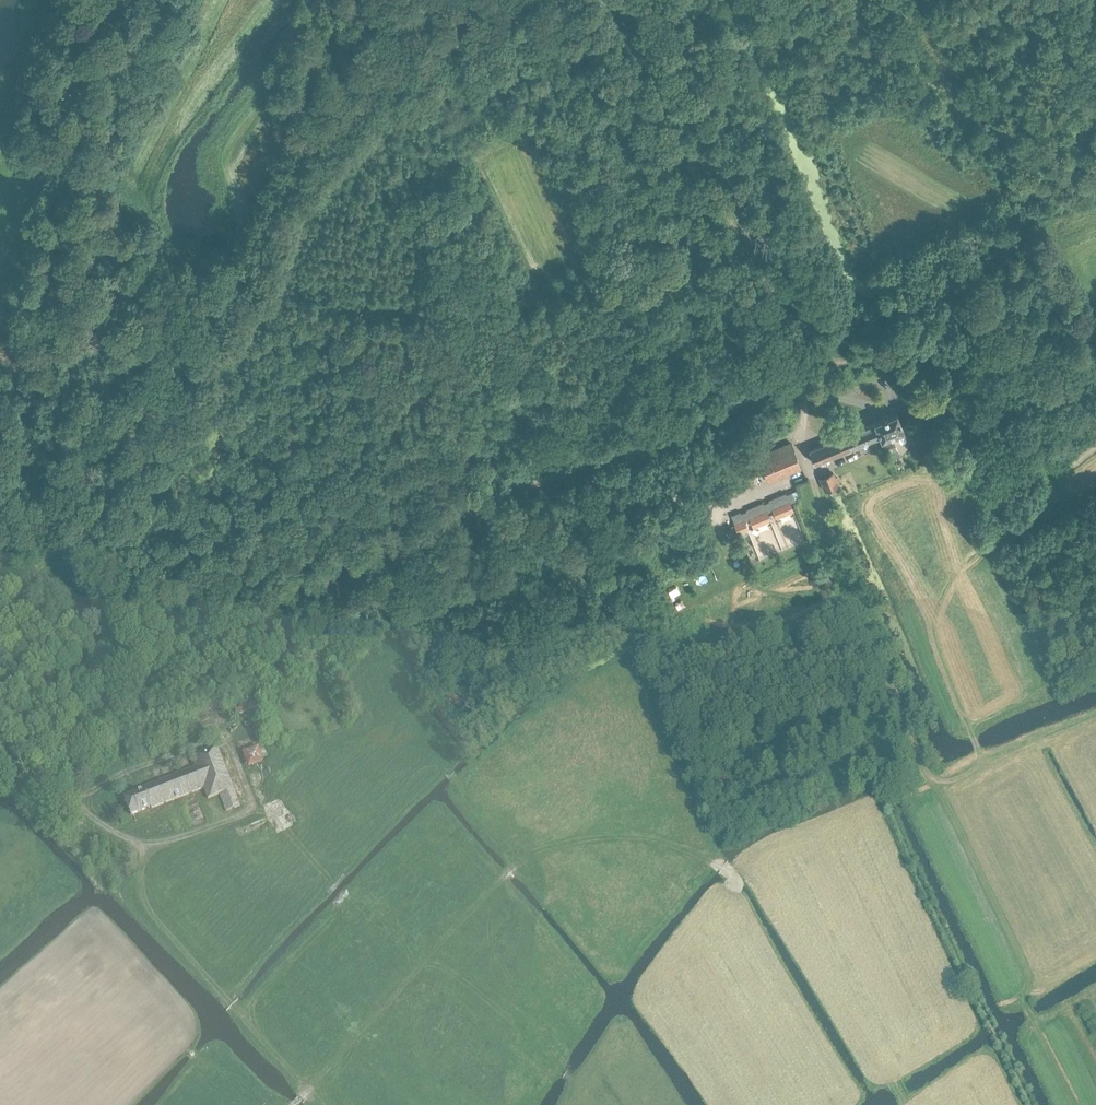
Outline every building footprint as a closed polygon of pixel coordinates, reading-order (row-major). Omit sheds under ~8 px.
[(890,440),(893,439),(899,437),(897,433),(904,430),(897,413),(875,422),(875,423),(809,450),(815,464),(881,436),(882,439),(888,436),(890,440)] [(965,446),(975,443),(969,425),(959,429),(965,446)] [(900,456),(897,448),(893,439),(890,440),(890,441),(884,443),(887,452),(890,460),(900,456)] [(792,443),(758,457),(768,481),(802,467),(792,443)] [(826,491),(839,486),(833,473),(820,478),(826,491)] [(790,503),(796,501),(793,493),(787,495),(786,493),(769,500),(770,502),(764,504),(763,503),(746,510),(747,511),(741,513),(741,512),(732,516),(739,533),(793,511),(790,503)] [(185,762),(188,770),(143,788),(144,790),(125,797),(132,815),(151,807),(151,809),(204,788),(208,799),(220,794),(227,811),(240,806),(217,747),(192,757),(193,759),(185,762)]
